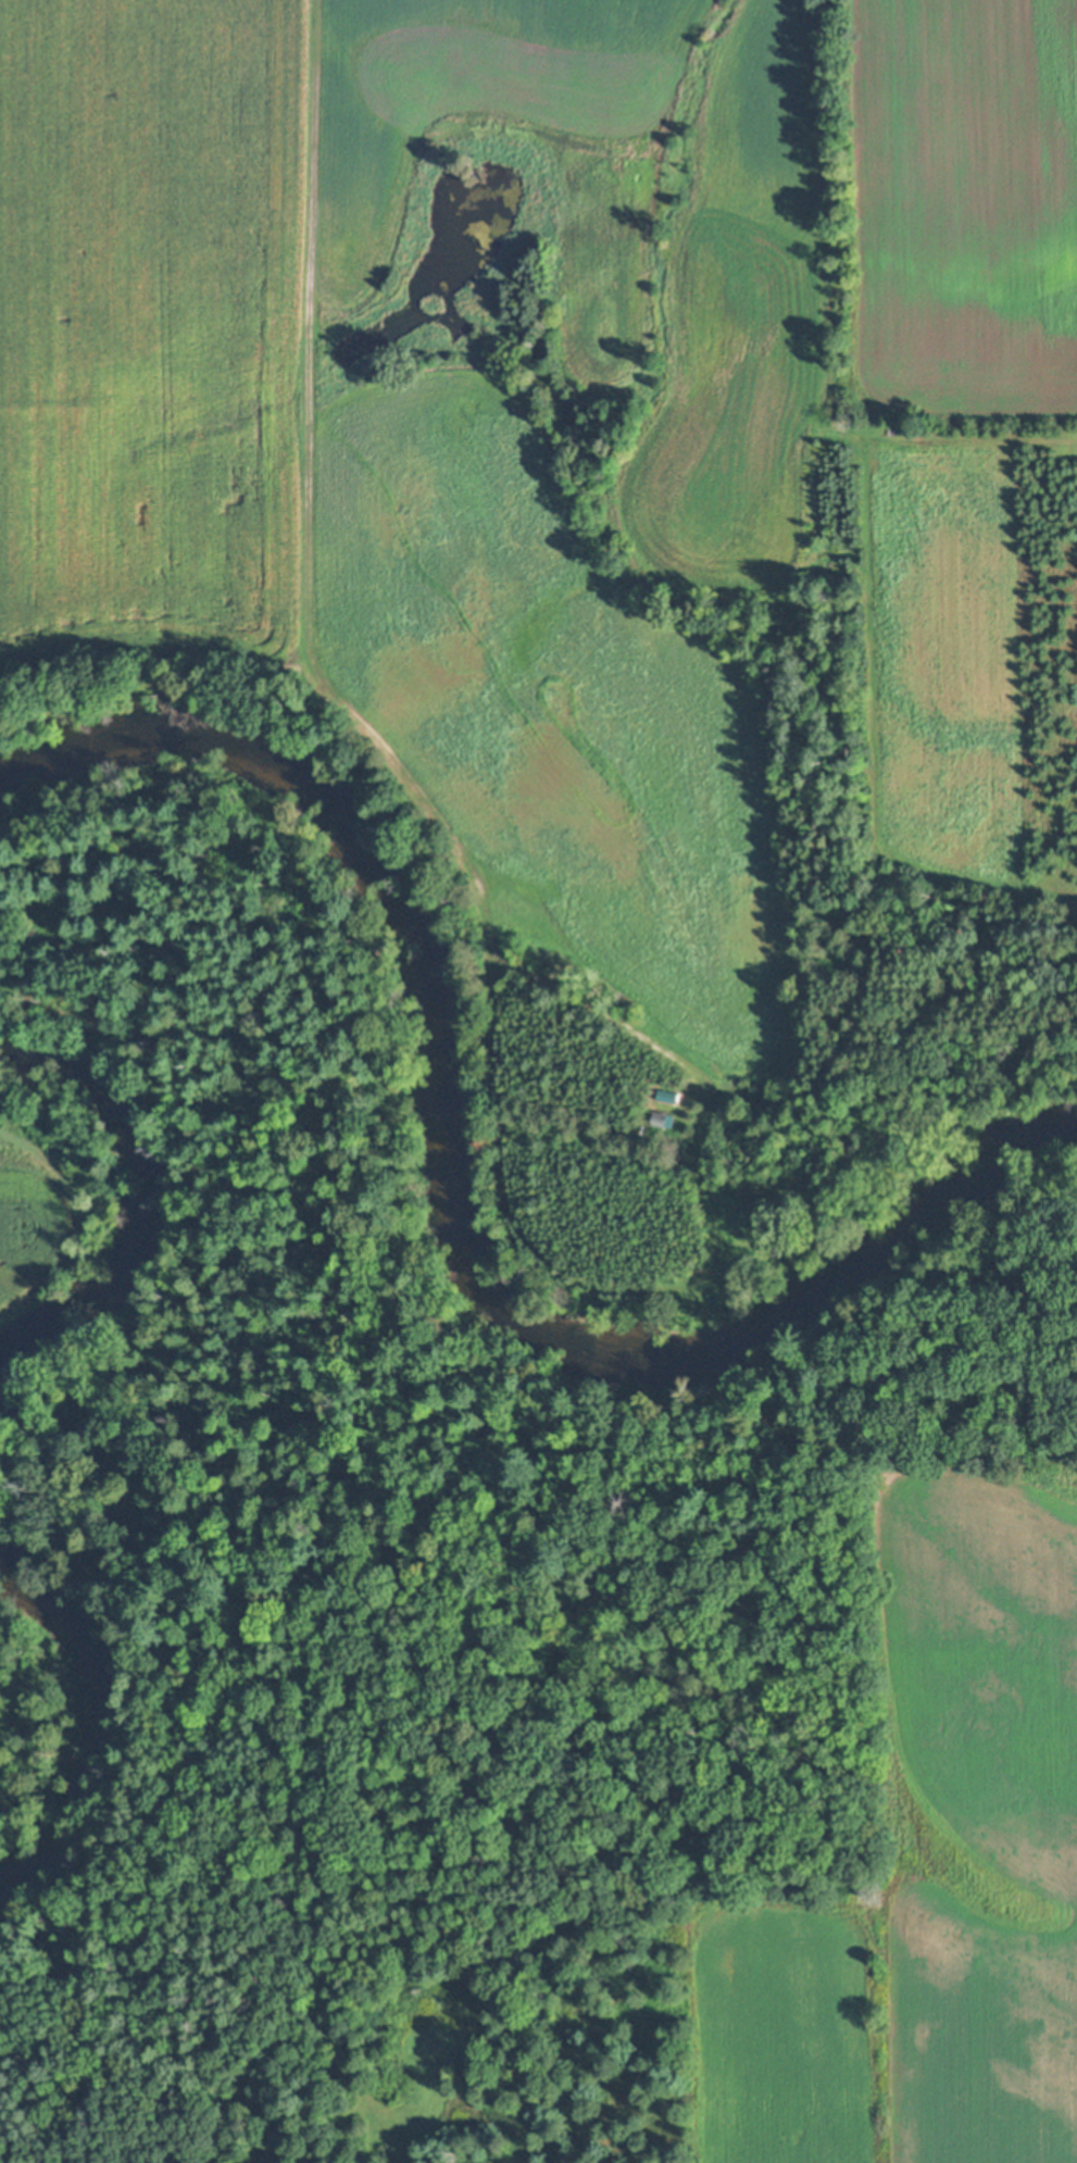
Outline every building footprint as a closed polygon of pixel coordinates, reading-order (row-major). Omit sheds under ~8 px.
[(673,1128),(674,1114),(654,1113),(653,1128),(673,1128)]
